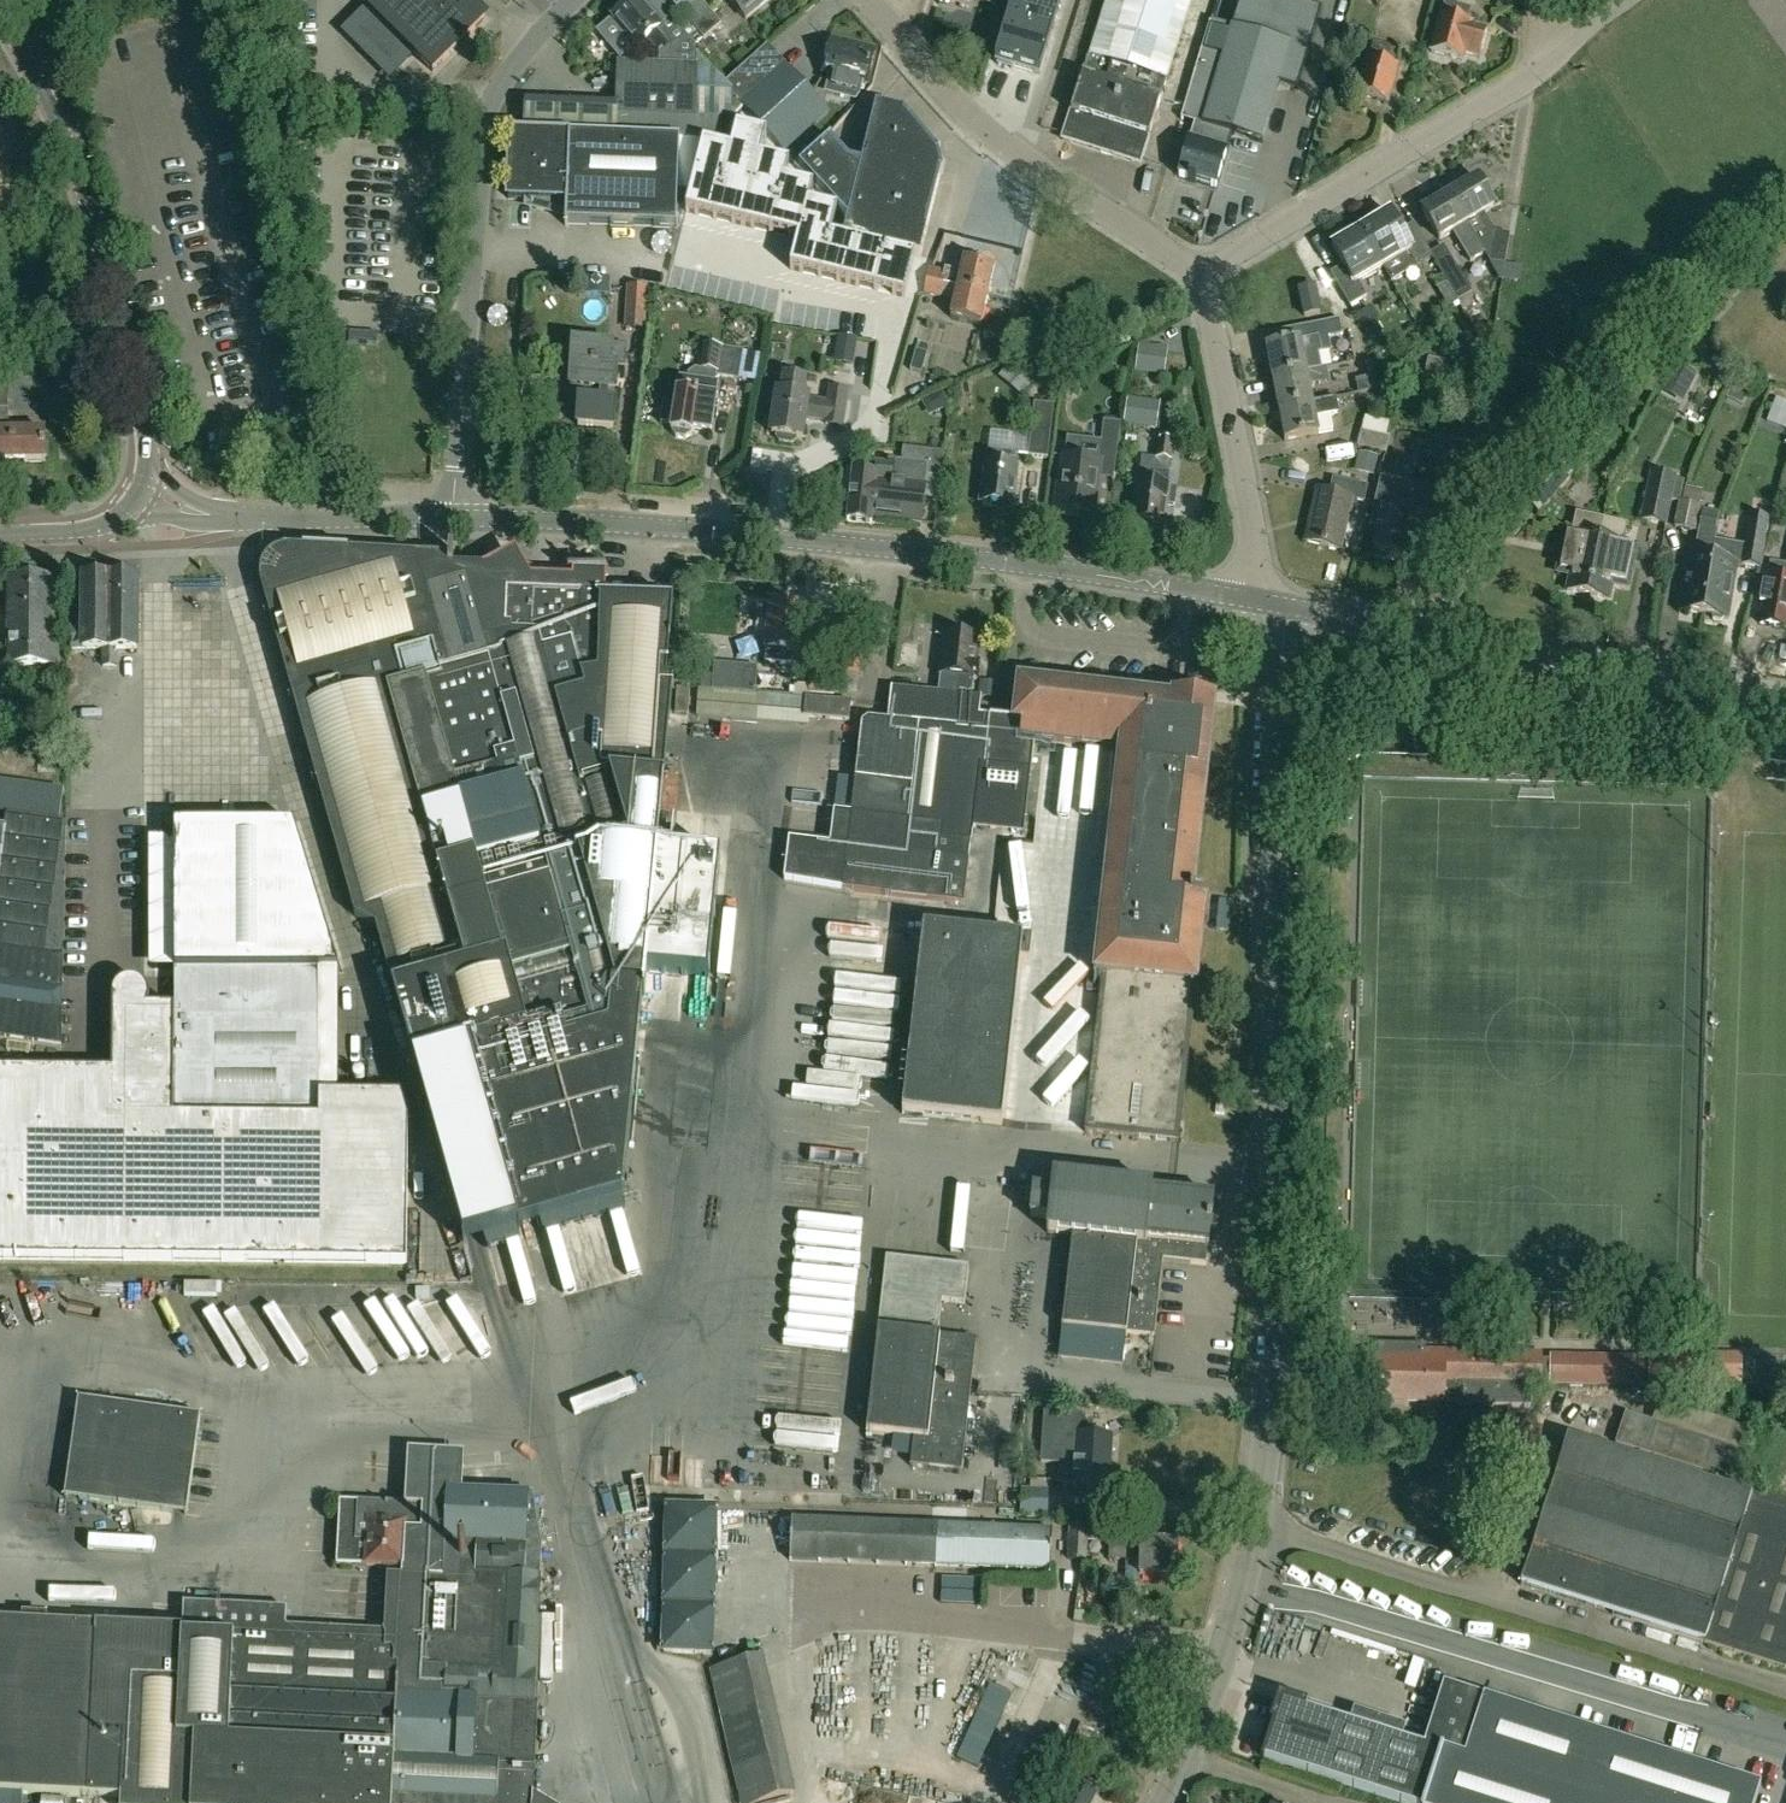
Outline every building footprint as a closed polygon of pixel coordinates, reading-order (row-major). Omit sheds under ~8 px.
[(369,10),(346,33),(389,77),(413,54),(433,73),(485,21),(464,0),(359,0),(369,10)] [(596,33),(620,61),(635,47),(636,49),(647,39),(659,53),(659,68),(619,66),(617,116),(616,137),(679,139),(723,141),(724,120),(729,120),(736,114),(725,102),(732,95),(724,86),(727,83),(696,46),(671,17),(659,27),(636,0),(635,0),(629,6),(627,4),(618,12),(619,14),(612,20),(596,33)] [(676,16),(696,0),(663,0),(676,16)] [(701,0),(699,0),(682,13),(704,40),(722,26),(701,0)] [(746,19),(769,0),(730,0),(746,19)] [(1038,75),(1060,0),(1003,0),(1002,3),(1013,6),(1014,6),(1016,11),(1011,14),(996,62),(1038,75)] [(1062,141),(1140,165),(1161,100),(1150,97),(1156,78),(1167,81),(1192,0),(1107,0),(1062,141)] [(1232,27),(1210,20),(1181,120),(1194,124),(1179,177),(1188,180),(1188,181),(1195,184),(1196,182),(1216,188),(1232,135),(1261,143),(1278,84),(1297,90),(1320,10),(1287,0),(1240,0),(1232,27)] [(1458,3),(1446,0),(1432,53),(1462,61),(1464,54),(1480,58),(1488,31),(1471,26),(1472,24),(1453,19),(1458,3)] [(833,41),(824,74),(832,76),(828,90),(861,99),(864,85),(867,85),(875,52),(833,41)] [(1373,43),(1368,60),(1386,65),(1390,48),(1373,43)] [(727,83),(724,86),(732,95),(798,168),(800,167),(819,149),(806,134),(828,114),(767,46),(727,83)] [(1368,60),(1357,95),(1388,104),(1398,68),(1386,65),(1368,60)] [(848,221),(843,238),(916,257),(921,258),(928,230),(924,229),(937,173),(943,174),(943,172),(940,171),(936,156),(940,153),(939,152),(934,156),(903,117),(904,113),(876,106),(862,164),(848,221)] [(797,240),(790,269),(905,299),(916,257),(843,238),(830,235),(836,210),(809,203),(813,184),(785,177),(788,165),(759,157),(765,135),(737,128),(731,151),(705,144),(688,210),(687,212),(797,240)] [(510,134),(508,200),(566,202),(565,226),(567,226),(567,223),(676,227),(679,139),(616,137),(507,132),(508,134),(510,134)] [(819,149),(800,167),(827,197),(848,221),(862,164),(849,161),(829,139),(820,148),(819,149)] [(1478,218),(1494,208),(1477,179),(1449,195),(1474,238),(1485,231),(1478,218)] [(1453,232),(1463,250),(1477,242),(1474,238),(1449,195),(1422,211),(1439,240),(1453,232)] [(1390,214),(1361,231),(1383,268),(1408,253),(1416,268),(1433,258),(1413,225),(1400,232),(1390,214)] [(1358,283),(1383,268),(1361,231),(1332,248),(1343,267),(1330,274),(1350,307),(1367,297),(1358,283)] [(1505,265),(1510,234),(1494,232),(1490,262),(1505,265)] [(944,273),(941,286),(943,286),(958,289),(988,296),(995,267),(979,263),(981,257),(967,254),(966,260),(964,260),(961,273),(945,269),(944,273)] [(1443,275),(1458,301),(1471,294),(1456,267),(1443,275)] [(930,270),(927,282),(941,286),(944,273),(930,270)] [(927,282),(925,296),(941,299),(943,286),(941,286),(927,282)] [(943,286),(941,299),(955,302),(951,318),(982,325),(988,296),(958,289),(943,286)] [(1320,313),(1315,287),(1299,290),(1304,316),(1320,313)] [(643,330),(645,289),(628,289),(626,329),(643,330)] [(1265,348),(1272,379),(1306,372),(1304,357),(1322,354),(1319,340),(1342,335),(1339,319),(1296,328),(1299,341),(1265,348)] [(350,333),(349,344),(377,345),(378,335),(350,333)] [(1146,360),(1179,359),(1178,334),(1145,335),(1146,360)] [(938,358),(940,339),(927,337),(925,356),(938,358)] [(619,379),(616,378),(616,367),(624,367),(625,348),(573,345),(572,364),(582,365),(578,428),(612,429),(615,387),(617,387),(619,379)] [(675,407),(664,406),(660,425),(672,427),(671,432),(676,439),(686,441),(692,436),(693,436),(693,432),(711,435),(717,401),(716,401),(718,386),(715,385),(716,377),(738,381),(743,354),(703,347),(699,370),(712,372),(710,384),(680,380),(678,395),(677,395),(675,407)] [(1428,362),(1425,376),(1452,381),(1455,367),(1428,362)] [(1685,408),(1699,379),(1678,370),(1664,399),(1685,408)] [(1272,379),(1278,410),(1313,403),(1306,372),(1272,379)] [(1373,377),(1355,381),(1358,394),(1376,390),(1373,377)] [(785,379),(783,394),(778,394),(771,434),(777,435),(777,438),(779,442),(792,443),(795,441),(796,438),(802,439),(805,419),(825,422),(825,425),(841,428),(846,393),(831,390),(829,405),(808,402),(808,398),(804,398),(806,382),(785,379)] [(1335,398),(1313,403),(1278,410),(1284,441),(1319,434),(1316,418),(1338,414),(1335,398)] [(1776,398),(1772,409),(1785,415),(1785,402),(1776,398)] [(1157,428),(1160,405),(1128,401),(1125,424),(1157,428)] [(1027,457),(1047,460),(1053,406),(1033,404),(1027,457)] [(2,412),(8,411),(8,410),(0,411),(0,463),(45,462),(45,432),(3,433),(2,412)] [(1065,456),(1057,512),(1093,517),(1099,472),(1114,475),(1121,425),(1104,422),(1099,461),(1065,456)] [(1390,438),(1362,432),(1358,448),(1386,454),(1390,438)] [(1414,459),(1418,437),(1397,433),(1392,454),(1414,459)] [(1173,442),(1159,440),(1156,459),(1170,461),(1173,442)] [(1017,468),(1016,468),(1017,457),(988,453),(981,503),(985,503),(985,507),(997,509),(997,505),(1012,507),(1017,468)] [(888,464),(877,463),(876,475),(852,472),(847,521),(872,524),(872,519),(921,524),(928,465),(888,460),(888,464)] [(1520,500),(1537,515),(1569,476),(1552,461),(1520,500)] [(1641,520),(1665,525),(1675,477),(1651,472),(1650,472),(1644,504),(1641,520)] [(1148,484),(1137,483),(1132,521),(1137,522),(1136,526),(1148,528),(1149,524),(1163,525),(1168,487),(1167,487),(1169,475),(1150,473),(1148,484)] [(1341,550),(1352,499),(1364,502),(1367,487),(1333,479),(1330,494),(1316,491),(1305,542),(1341,550)] [(1413,524),(1429,528),(1435,501),(1417,497),(1419,489),(1379,480),(1368,526),(1379,529),(1374,551),(1405,558),(1413,524)] [(1675,528),(1695,532),(1700,507),(1680,503),(1675,528)] [(1566,592),(1589,596),(1600,539),(1605,518),(1575,512),(1571,533),(1566,532),(1558,573),(1570,576),(1566,592)] [(1699,532),(1715,535),(1719,516),(1719,515),(1703,512),(1699,532)] [(1749,516),(1744,546),(1741,565),(1760,568),(1769,519),(1749,516)] [(1621,543),(1600,539),(1589,596),(1609,600),(1612,584),(1627,587),(1634,551),(1620,548),(1621,543)] [(1714,541),(1713,547),(1710,569),(1702,616),(1711,617),(1713,622),(1721,623),(1724,619),(1728,620),(1737,565),(1728,563),(1731,543),(1714,541)] [(1689,557),(1688,557),(1679,612),(1702,616),(1710,569),(1713,547),(1691,543),(1689,557)] [(376,930),(414,1066),(462,1243),(624,1197),(673,682),(667,681),(673,602),(604,599),(606,576),(572,573),(571,579),(531,577),(516,551),(483,568),(453,566),(453,558),(283,549),(283,551),(273,554),(265,561),(261,571),(261,581),(260,582),(355,918),(376,930)] [(1759,624),(1785,629),(1785,579),(1767,576),(1766,586),(1763,585),(1759,604),(1762,604),(1759,624)] [(9,666),(58,667),(59,650),(52,650),(52,579),(9,579),(9,666)] [(72,650),(103,650),(103,668),(116,668),(116,651),(136,651),(136,579),(83,579),(83,631),(72,631),(72,650)] [(770,606),(769,606),(769,608),(759,607),(757,623),(767,624),(765,650),(766,650),(765,664),(798,666),(799,653),(800,653),(804,609),(790,608),(785,602),(776,601),(770,606)] [(863,622),(845,620),(843,651),(861,652),(863,622)] [(949,633),(949,637),(945,636),(938,695),(958,697),(959,693),(972,694),(973,679),(978,680),(980,665),(975,665),(978,640),(967,639),(967,635),(949,633)] [(735,693),(737,666),(715,664),(713,691),(735,693)] [(833,696),(834,676),(810,675),(809,694),(833,696)] [(1119,750),(1109,847),(1104,893),(1192,903),(1192,900),(1214,702),(1174,698),(1173,701),(1019,684),(1014,725),(1023,726),(1021,751),(1032,752),(1033,741),(1119,750)] [(676,690),(675,715),(688,716),(689,691),(676,690)] [(938,695),(891,690),(886,734),(874,733),(868,781),(854,780),(850,813),(834,812),(830,844),(789,839),(783,881),(843,892),(964,906),(979,768),(984,768),(990,718),(979,717),(981,700),(958,697),(938,695)] [(806,699),(804,718),(849,723),(851,703),(806,699)] [(994,795),(1023,797),(1026,759),(997,757),(994,795)] [(5,813),(6,808),(42,814),(43,804),(62,807),(66,785),(0,775),(0,812),(5,813)] [(61,1050),(65,827),(0,817),(0,1041),(61,1050)] [(175,966),(329,964),(295,818),(174,819),(175,966)] [(719,860),(659,854),(647,974),(707,980),(719,860)] [(1192,903),(1104,893),(1103,896),(1094,976),(1103,977),(1085,1134),(1179,1144),(1205,904),(1203,904),(1204,901),(1192,900),(1192,903)] [(862,905),(854,957),(908,966),(916,914),(862,905)] [(923,930),(920,954),(902,1115),(1002,1126),(1005,1090),(1020,963),(1030,964),(1031,954),(1032,942),(923,930)] [(140,1000),(135,1000),(135,996),(118,996),(118,1000),(112,1000),(112,1073),(0,1072),(0,1262),(407,1265),(408,1122),(401,1096),(319,1096),(320,971),(175,970),(174,1009),(140,1009),(140,1000)] [(882,1054),(897,1055),(898,1021),(836,1018),(834,1062),(882,1065),(882,1054)] [(1052,1192),(1034,1190),(1030,1217),(1049,1219),(1047,1233),(1073,1236),(1062,1327),(1154,1338),(1163,1260),(1206,1265),(1214,1199),(1152,1191),(1153,1189),(1054,1178),(1052,1192)] [(914,1439),(911,1467),(962,1472),(977,1340),(937,1335),(941,1302),(964,1304),(968,1267),(886,1258),(866,1433),(914,1439)] [(733,1438),(801,1443),(811,1300),(795,1299),(794,1312),(751,1309),(750,1320),(742,1320),(733,1438)] [(1550,1385),(1646,1387),(1647,1358),(1550,1356),(1550,1362),(1541,1361),(1541,1356),(1444,1354),(1444,1351),(1425,1351),(1425,1345),(1378,1344),(1378,1359),(1376,1359),(1375,1400),(1455,1402),(1455,1405),(1529,1407),(1530,1384),(1540,1385),(1540,1380),(1550,1380),(1550,1385)] [(1741,1389),(1742,1360),(1650,1359),(1650,1388),(1741,1389)] [(78,1400),(65,1499),(186,1516),(200,1417),(78,1400)] [(1083,1415),(1044,1412),(1040,1463),(1060,1464),(1060,1461),(1063,1461),(1061,1482),(1074,1484),(1109,1486),(1113,1438),(1081,1436),(1083,1415)] [(1662,1459),(1659,1468),(1568,1439),(1521,1586),(1705,1645),(1785,1670),(1785,1508),(1716,1485),(1718,1477),(1736,1483),(1745,1452),(1625,1414),(1616,1445),(1662,1459)] [(401,1577),(399,1626),(382,1634),(285,1628),(286,1610),(183,1605),(181,1630),(96,1626),(87,1797),(122,1799),(122,1802),(548,1802),(533,1795),(538,1704),(534,1704),(535,1674),(537,1619),(539,1619),(541,1579),(540,1578),(542,1546),(541,1546),(533,1495),(457,1493),(450,1450),(425,1448),(423,1507),(422,1532),(405,1531),(403,1570),(402,1570),(402,1573),(401,1573),(401,1577)] [(1031,1491),(1023,1490),(1022,1515),(1047,1516),(1048,1481),(1031,1480),(1031,1491)] [(402,1570),(403,1570),(405,1531),(422,1532),(423,1507),(339,1503),(336,1566),(384,1569),(384,1572),(401,1573),(402,1573),(402,1570)] [(716,1510),(665,1509),(661,1654),(713,1655),(716,1510)] [(1051,1572),(1053,1531),(791,1520),(790,1561),(1051,1572)] [(1087,1526),(1070,1525),(1069,1560),(1086,1561),(1087,1541),(1110,1542),(1109,1560),(1140,1560),(1140,1577),(1177,1577),(1177,1542),(1176,1542),(1176,1543),(1123,1542),(1124,1526),(1087,1524),(1087,1526)] [(982,1581),(943,1580),(942,1605),(981,1606),(982,1581)] [(87,1797),(96,1626),(0,1622),(0,1793),(87,1797)] [(764,1681),(760,1660),(713,1671),(742,1802),(752,1802),(789,1795),(785,1775),(764,1681)] [(1011,1696),(990,1686),(990,1687),(958,1760),(978,1769),(1011,1696)] [(1761,1788),(1443,1686),(1424,1747),(1306,1710),(1308,1704),(1279,1695),(1271,1721),(1274,1722),(1262,1759),(1397,1802),(1756,1802),(1761,1788)] [(1081,1725),(1076,1737),(1100,1747),(1105,1734),(1081,1725)] [(1075,1782),(1064,1802),(1091,1802),(1096,1792),(1075,1782)]
